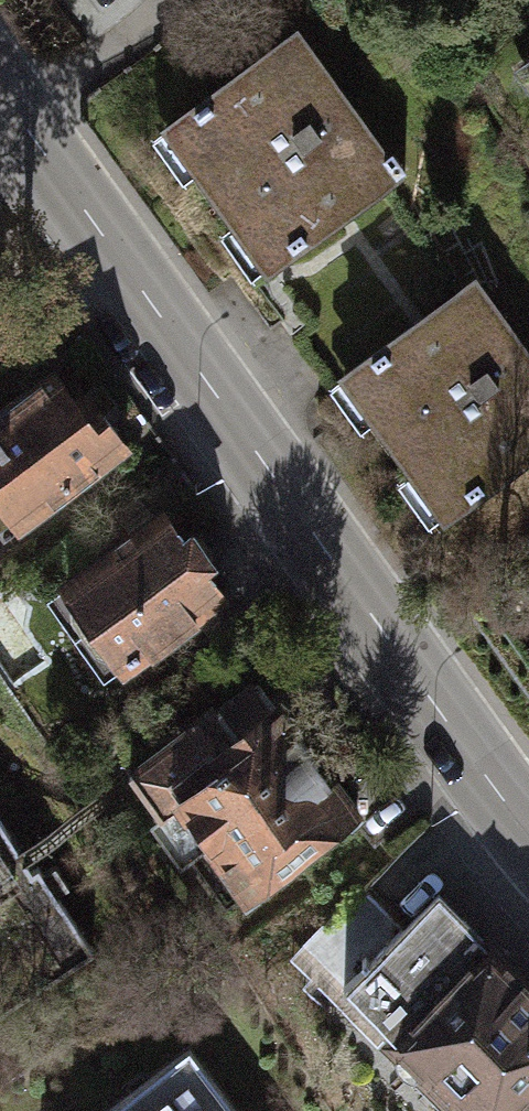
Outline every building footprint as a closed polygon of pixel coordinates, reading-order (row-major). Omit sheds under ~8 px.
[(403,177),(294,25),(151,123),(261,269),(403,177)] [(518,81),(528,96),(528,72),(518,81)] [(472,277),(335,376),(440,522),(528,458),(528,355),(472,277)] [(75,377),(0,429),(0,503),(28,542),(137,467),(75,377)] [(183,512),(67,588),(134,688),(249,611),(183,512)] [(373,843),(261,686),(131,778),(169,832),(191,816),(265,919),(373,843)] [(86,961),(0,830),(0,1018),(86,961)] [(349,985),(395,1036),(415,1058),(464,1110),(520,1110),(528,1102),(528,970),(514,957),(492,937),(440,892),(349,985)] [(82,1110),(275,1110),(201,1018),(82,1110)]
